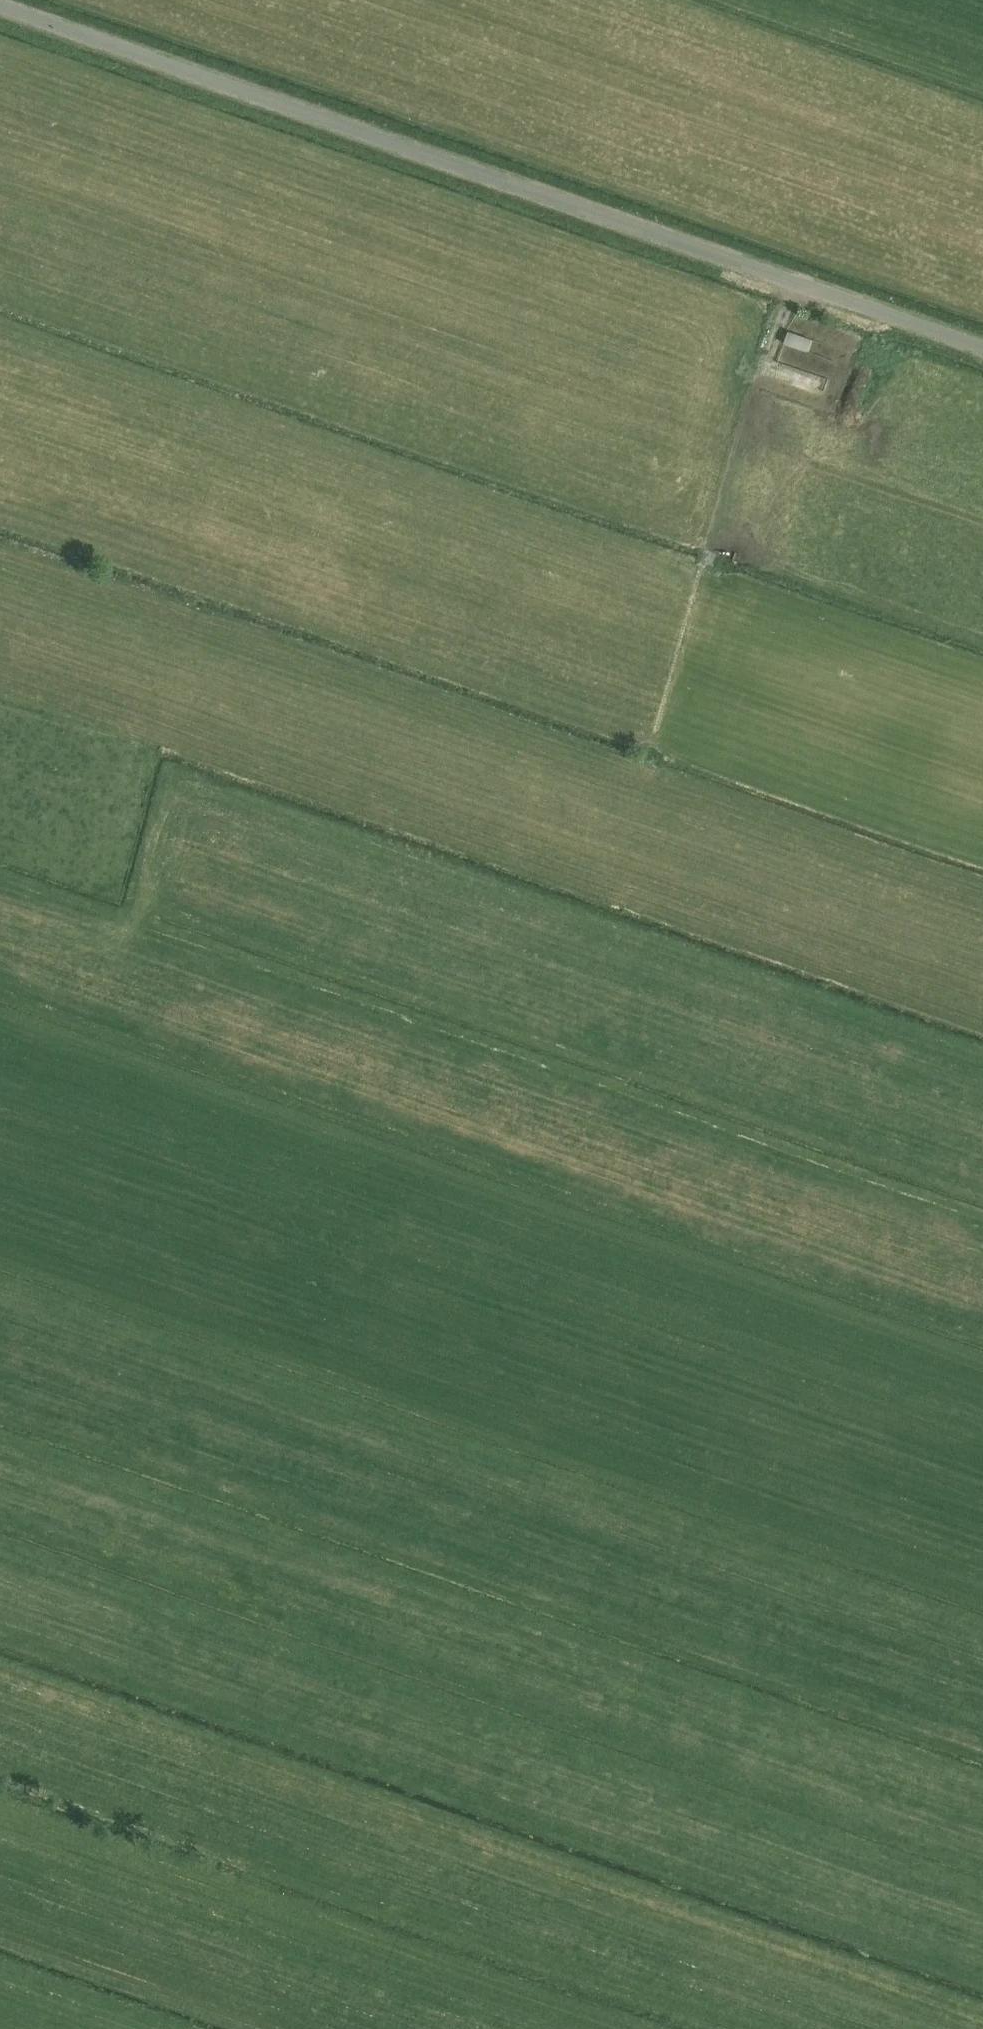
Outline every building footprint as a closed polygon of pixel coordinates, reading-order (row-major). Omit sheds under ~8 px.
[(807,354),(808,339),(784,338),(784,353),(807,354)]
